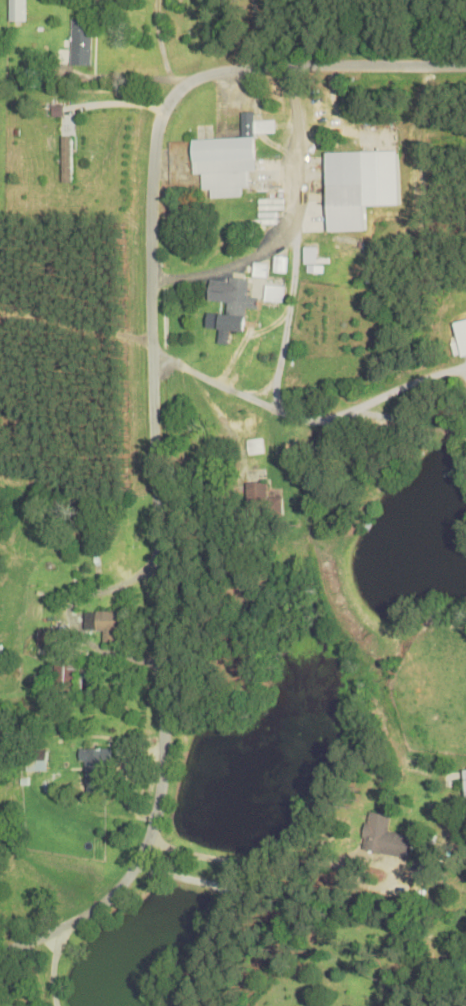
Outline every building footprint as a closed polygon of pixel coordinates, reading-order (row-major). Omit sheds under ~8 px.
[(8,23),(24,23),(24,0),(8,0),(8,23)] [(70,68),(92,68),(92,22),(70,22),(70,68)] [(191,142),(192,176),(200,176),(201,192),(210,191),(210,200),(242,199),(241,190),(248,189),(248,174),(255,174),(253,135),(274,135),(273,123),(254,124),(253,114),(240,114),(241,140),(191,142)] [(75,184),(75,128),(61,128),(61,184),(75,184)] [(325,154),(326,234),(364,233),(364,208),(379,208),(378,153),(325,154)] [(210,281),(207,302),(228,305),(226,317),(219,316),(217,332),(242,335),(245,309),(256,311),(258,300),(247,298),(249,282),(229,279),(228,284),(210,281)] [(457,458),(457,479),(465,479),(465,458),(457,458)] [(266,484),(245,484),(245,516),(281,516),(281,498),(266,498),(266,484)] [(122,613),(83,613),(83,633),(102,633),(102,643),(122,643),(122,613)] [(75,665),(53,665),(53,698),(75,698),(75,665)] [(85,794),(109,793),(109,750),(79,750),(79,763),(85,763),(85,794)] [(362,851),(409,859),(413,837),(388,833),(391,816),(369,812),(362,851)]
